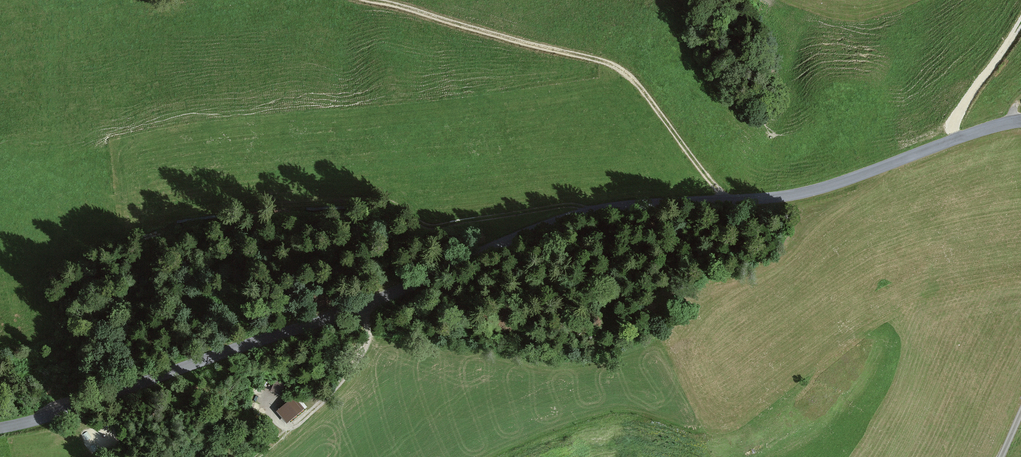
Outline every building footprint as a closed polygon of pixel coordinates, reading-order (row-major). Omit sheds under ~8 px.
[(295,399),(278,412),(287,424),(304,410),(295,399)]
